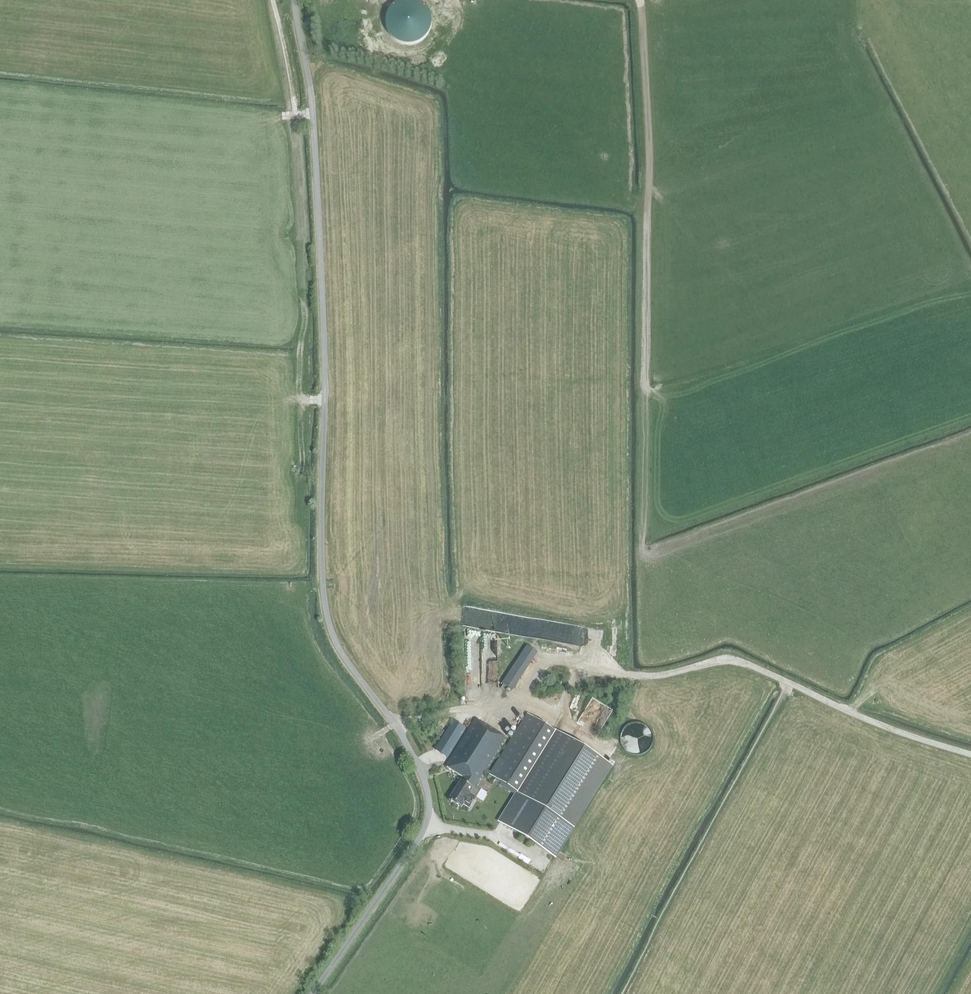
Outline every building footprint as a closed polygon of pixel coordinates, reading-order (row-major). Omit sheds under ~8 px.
[(421,0),(393,0),(394,27),(422,27),(421,0)] [(525,643),(503,684),(515,691),(536,650),(525,643)] [(499,822),(554,856),(610,766),(527,714),(491,772),(487,770),(506,739),(475,720),(445,767),(462,778),(448,801),(461,808),(463,805),(469,809),(476,798),(481,790),(477,787),(486,772),(489,774),(489,775),(501,782),(499,785),(516,795),(499,822)] [(447,758),(465,728),(453,721),(434,750),(447,758)] [(444,731),(438,727),(435,733),(441,736),(444,731)]
